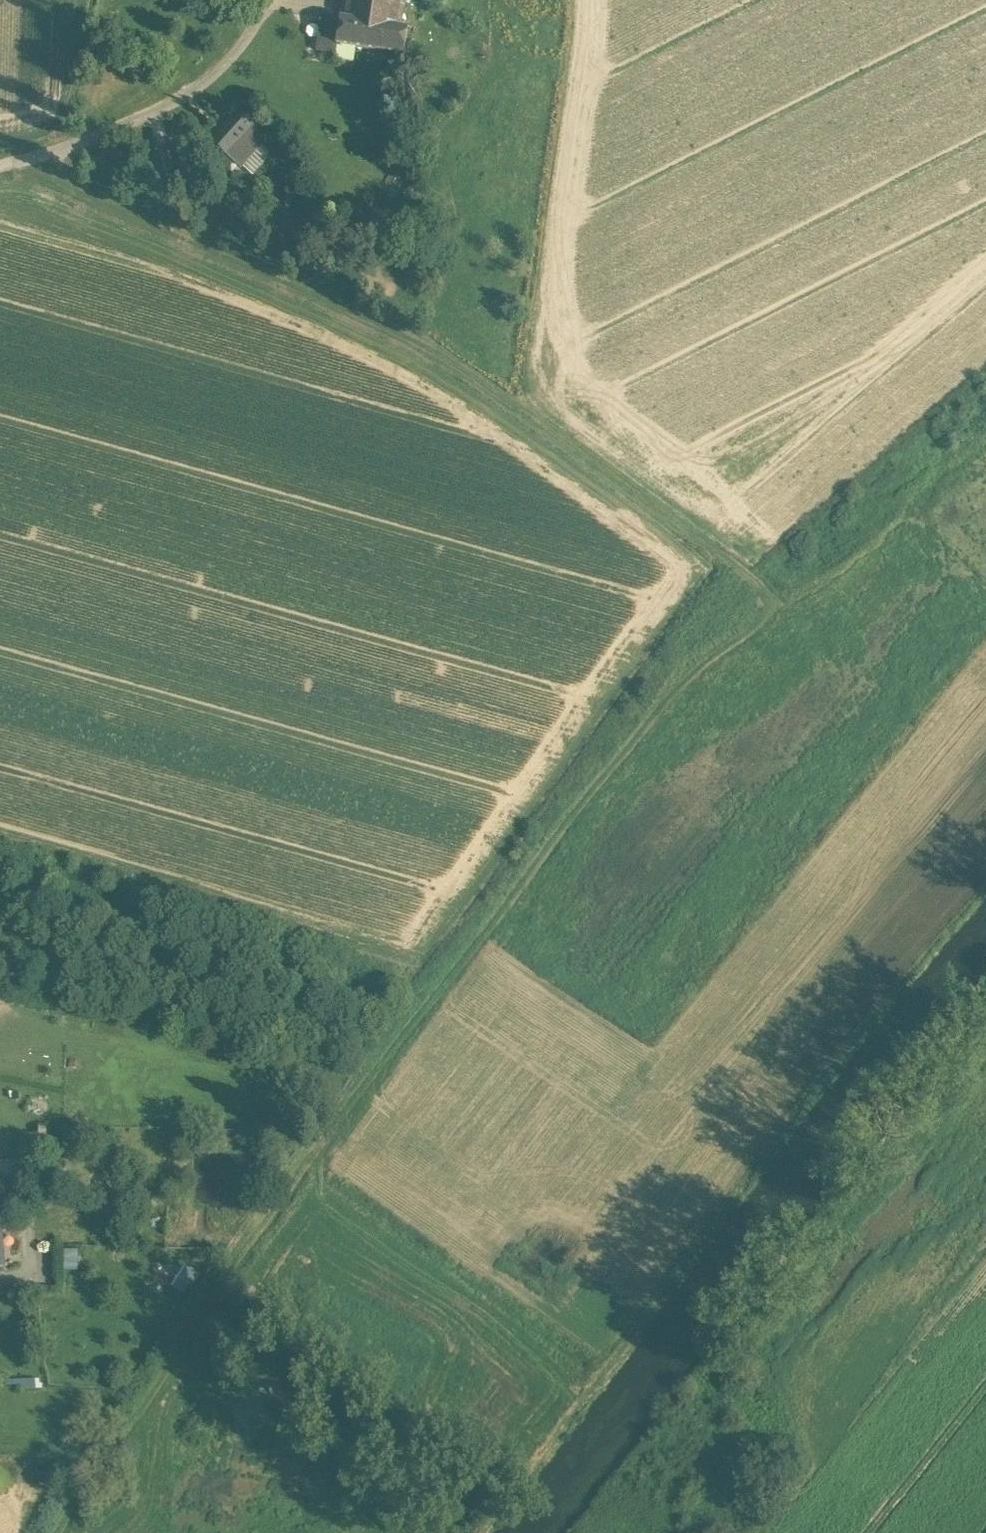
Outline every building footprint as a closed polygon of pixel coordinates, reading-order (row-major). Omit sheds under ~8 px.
[(366,0),(365,0),(343,0),(340,20),(322,17),(321,22),(320,22),(320,23),(321,23),(318,41),(350,47),(403,55),(407,30),(400,29),(404,0),(366,0)] [(260,132),(238,113),(212,141),(237,161),(247,149),(246,148),(260,132)] [(261,144),(245,167),(256,175),(272,151),(261,144)] [(0,1161),(0,1177),(23,1176),(22,1160),(0,1161)] [(77,1249),(65,1250),(66,1268),(78,1268),(77,1249)]
